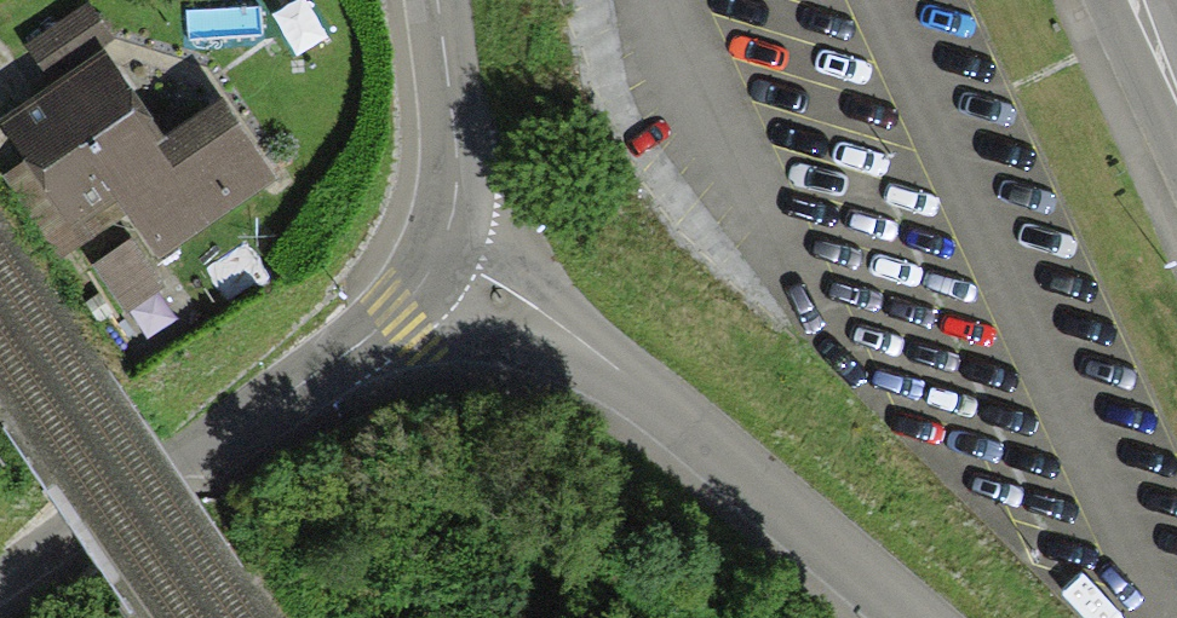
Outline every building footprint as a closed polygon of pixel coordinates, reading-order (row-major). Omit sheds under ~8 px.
[(64,103),(8,140),(112,293),(267,188),(220,119),(157,161),(90,63),(109,51),(86,18),(31,55),(64,103)]
